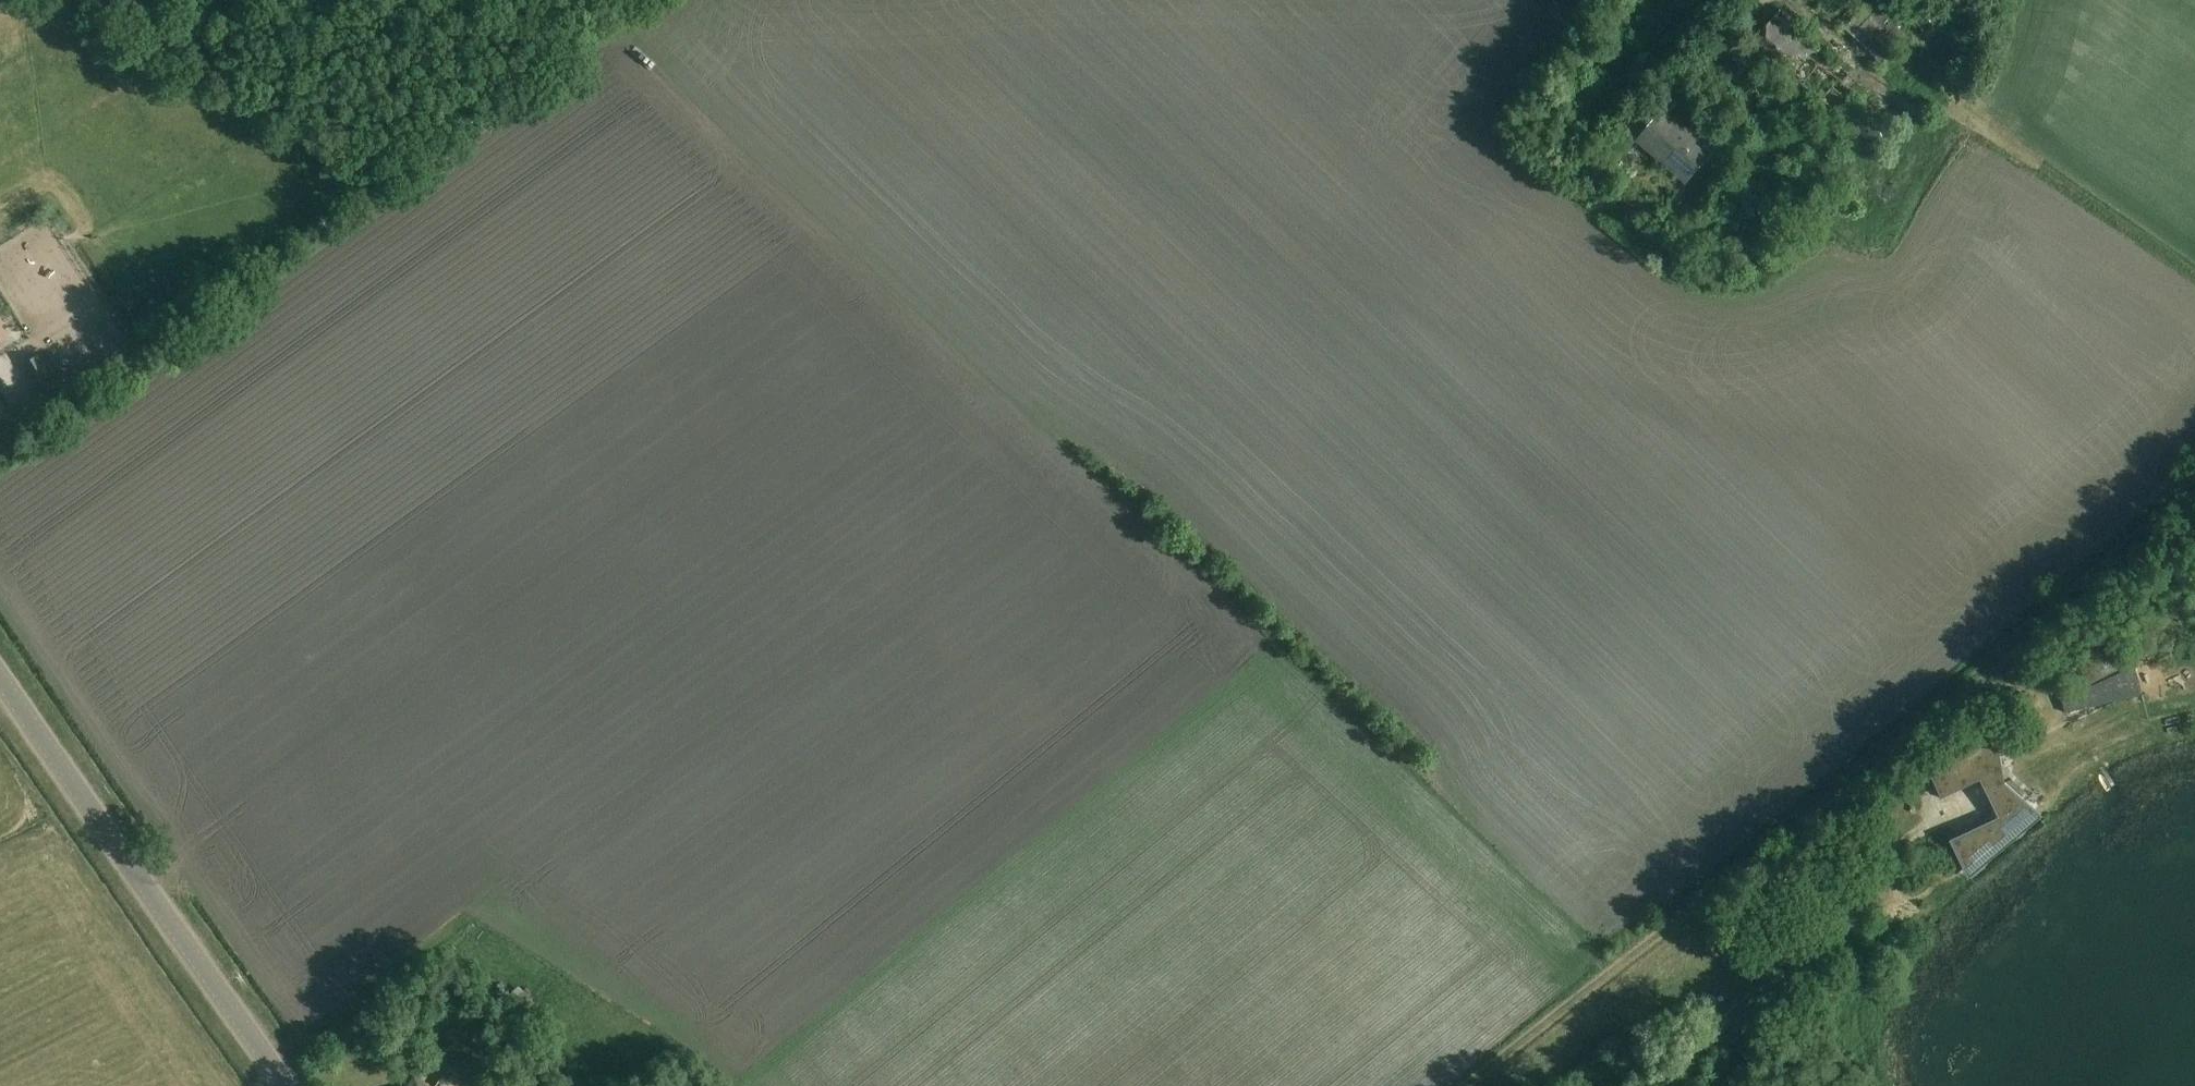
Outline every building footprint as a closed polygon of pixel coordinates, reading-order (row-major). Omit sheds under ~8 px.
[(1870,2),(1839,34),(1854,48),(1859,43),(1880,64),(1906,37),(1870,2)] [(1753,51),(1796,86),(1822,53),(1800,35),(1806,28),(1794,18),(1781,8),(1751,45),(1755,48),(1753,51)] [(1664,111),(1640,139),(1688,179),(1711,151),(1688,131),(1688,127),(1679,120),(1675,120),(1664,111)] [(1606,152),(1655,200),(1667,187),(1618,140),(1606,152)] [(35,357),(23,365),(50,409),(63,400),(37,356),(35,357)] [(2114,662),(2097,671),(2101,680),(2119,672),(2114,662)] [(2081,690),(2085,708),(2132,698),(2126,669),(2119,672),(2101,680),(2086,688),(2081,690)] [(2004,784),(2001,767),(1994,729),(1970,750),(1935,779),(1936,781),(1941,795),(1982,776),(1989,791),(2002,818),(1953,841),(1961,859),(1967,875),(1979,865),(2038,814),(2004,784)]
